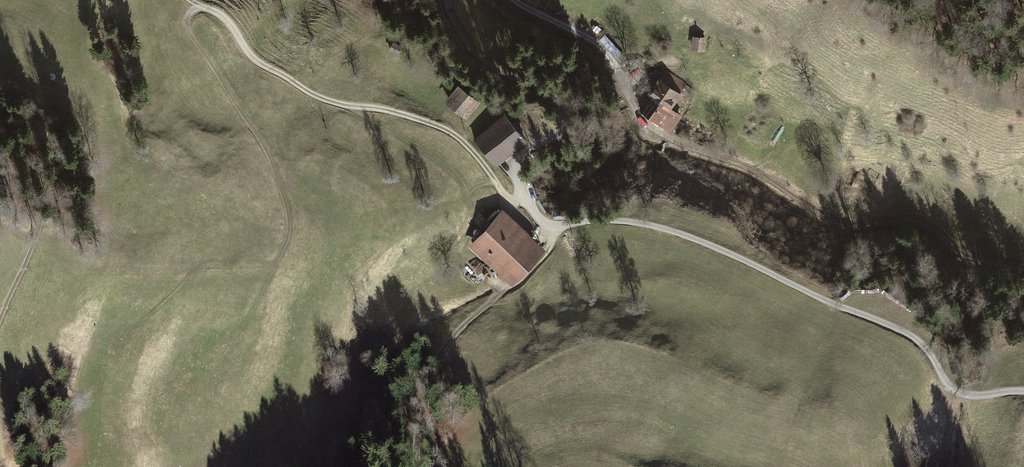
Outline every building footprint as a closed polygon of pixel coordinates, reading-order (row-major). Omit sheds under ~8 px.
[(693,36),(692,50),(704,51),(705,37),(693,36)] [(394,40),(389,50),(398,55),(403,45),(394,40)] [(639,109),(670,132),(682,115),(672,108),(677,101),(676,100),(681,92),(680,92),(686,84),(666,69),(660,77),(658,76),(653,83),(657,86),(653,90),(639,109)] [(443,102),(465,120),(479,102),(457,85),(443,102)] [(504,114),(472,139),(493,167),(505,158),(526,142),(504,114)] [(468,245),(510,285),(544,249),(502,209),(468,245)]
